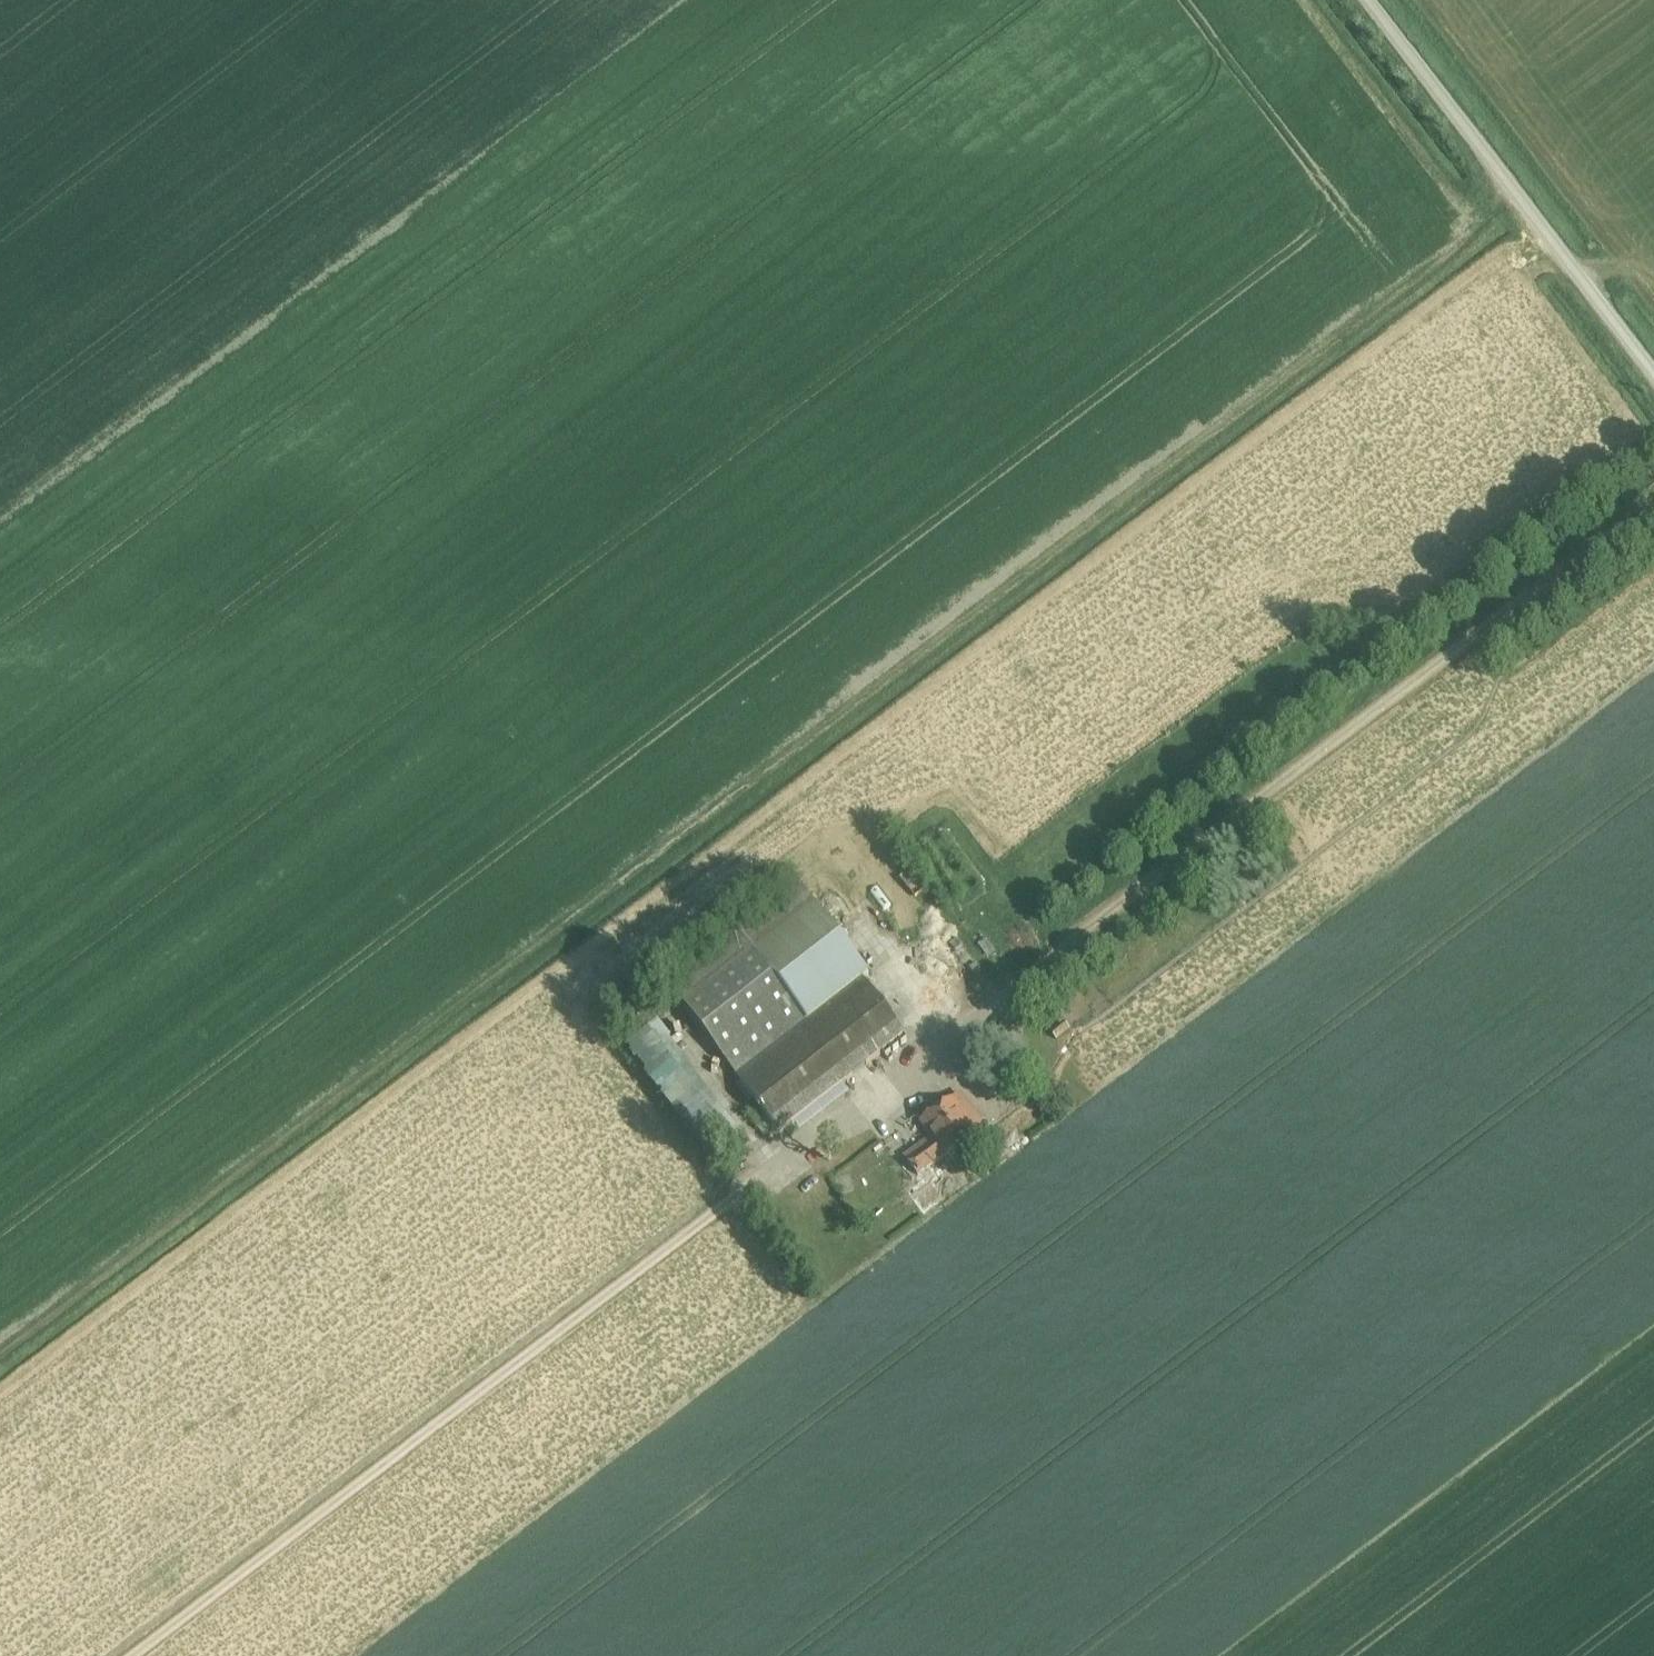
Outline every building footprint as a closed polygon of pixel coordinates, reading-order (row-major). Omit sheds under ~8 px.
[(867,976),(797,884),(663,985),(754,1105),(744,1113),(759,1133),(776,1133),(903,1037),(861,981),(867,976)] [(1064,1021),(1050,1032),(1057,1040),(1070,1029),(1064,1021)] [(649,1028),(625,1046),(706,1154),(730,1135),(649,1028)] [(931,1143),(906,1162),(916,1175),(972,1133),(949,1102),(918,1126),(931,1143)]
